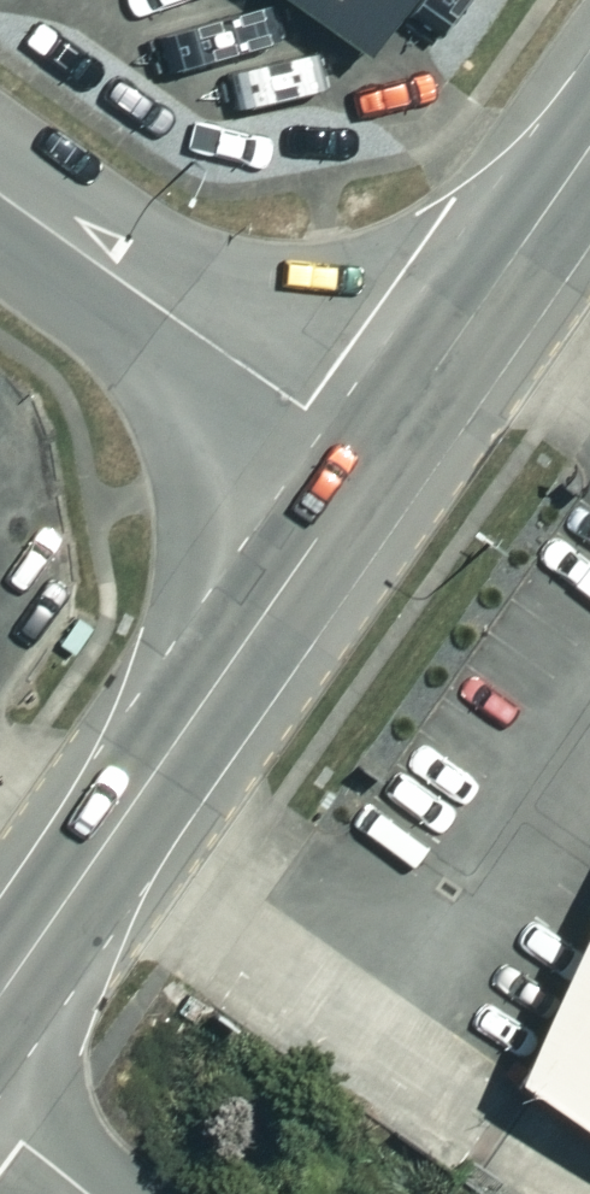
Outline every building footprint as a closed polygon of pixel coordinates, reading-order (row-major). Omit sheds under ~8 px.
[(405,0),(275,0),(361,62),(405,0)] [(509,1090),(589,1146),(589,930),(509,1090)]
